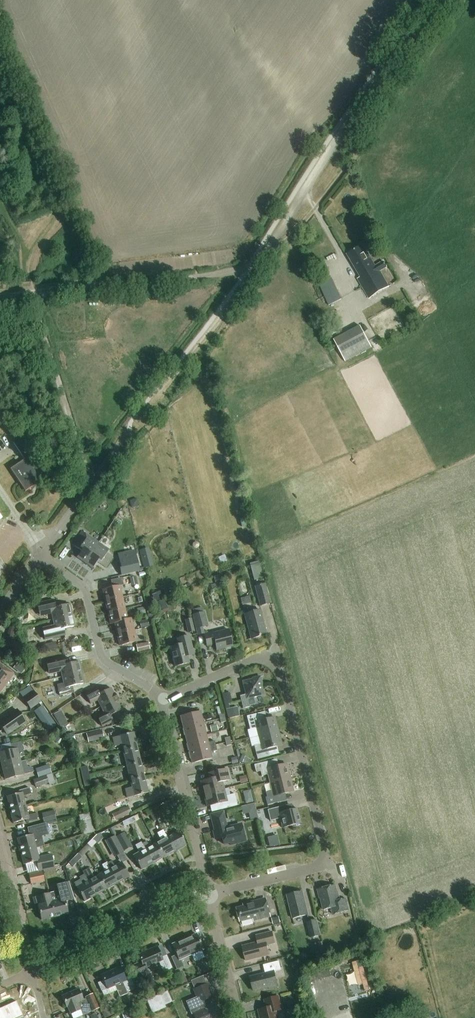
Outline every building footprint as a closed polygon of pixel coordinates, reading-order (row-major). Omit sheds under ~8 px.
[(387,288),(378,271),(386,266),(383,261),(376,266),(372,259),(371,259),(367,253),(366,254),(361,246),(347,255),(361,278),(358,279),(368,298),(387,288)] [(342,299),(332,278),(319,284),(329,305),(342,299)] [(345,361),(372,347),(361,325),(334,339),(345,361)] [(42,480),(49,475),(35,453),(11,470),(21,486),(24,487),(26,491),(31,487),(31,483),(32,484),(38,480),(42,480)] [(82,531),(80,534),(73,545),(82,551),(77,557),(85,563),(97,546),(99,542),(82,531)] [(97,546),(85,563),(93,568),(97,562),(106,568),(113,557),(97,546)] [(135,553),(119,556),(122,568),(120,569),(121,575),(123,575),(140,571),(135,553)] [(259,561),(250,564),(252,572),(261,569),(259,561)] [(222,575),(214,577),(216,583),(223,581),(222,575)] [(254,586),(260,606),(271,603),(265,583),(254,586)] [(102,590),(105,602),(123,597),(120,586),(102,590)] [(161,593),(153,596),(156,603),(164,599),(161,593)] [(252,595),(243,596),(245,605),(253,604),(252,595)] [(108,613),(125,609),(123,597),(105,602),(108,613)] [(156,603),(155,603),(158,610),(167,606),(164,599),(156,603)] [(70,604),(54,608),(52,601),(37,604),(39,616),(52,613),(53,619),(73,615),(70,604)] [(194,614),(192,615),(195,629),(208,626),(205,611),(203,612),(202,608),(193,610),(194,614)] [(110,624),(114,623),(128,620),(125,609),(108,613),(110,624)] [(260,610),(245,614),(251,639),(260,636),(259,635),(266,633),(260,610)] [(76,626),(73,615),(53,619),(55,626),(42,629),(45,640),(61,636),(59,630),(76,626)] [(185,620),(188,633),(195,631),(191,618),(185,620)] [(114,623),(117,635),(135,630),(132,619),(128,620),(114,623)] [(140,621),(141,628),(149,626),(148,620),(140,621)] [(9,627),(6,638),(15,640),(18,630),(9,627)] [(228,629),(213,633),(213,632),(204,634),(207,646),(215,644),(217,650),(225,648),(226,650),(231,649),(230,647),(232,646),(228,629)] [(137,642),(135,630),(117,635),(120,646),(137,642)] [(189,663),(187,656),(194,655),(189,636),(177,639),(178,645),(170,647),(171,649),(170,651),(171,655),(172,656),(175,666),(189,663)] [(55,642),(43,645),(45,652),(57,648),(55,642)] [(149,642),(136,645),(138,652),(150,649),(149,642)] [(46,663),(48,669),(49,674),(61,671),(62,677),(82,672),(79,661),(63,665),(62,659),(46,663)] [(15,674),(0,663),(0,693),(15,674)] [(84,684),(82,672),(62,677),(64,683),(57,685),(59,696),(70,693),(69,687),(84,684)] [(242,682),(246,694),(240,696),(243,709),(249,707),(247,699),(264,695),(261,686),(263,685),(260,676),(252,678),(252,679),(242,682)] [(101,707),(117,698),(115,694),(113,694),(110,688),(99,694),(96,689),(86,694),(90,704),(98,700),(101,707)] [(41,702),(34,692),(24,699),(31,708),(41,702)] [(120,703),(117,698),(101,707),(104,713),(97,717),(102,726),(113,721),(110,716),(121,710),(119,704),(120,703)] [(57,726),(42,705),(34,712),(48,732),(57,726)] [(230,709),(226,710),(229,719),(240,716),(237,707),(230,709)] [(17,710),(0,722),(0,724),(7,735),(25,722),(17,710)] [(181,716),(183,728),(203,723),(200,711),(181,716)] [(259,736),(278,731),(275,718),(261,721),(259,713),(247,716),(250,729),(257,728),(259,736)] [(57,720),(60,727),(67,723),(64,717),(57,720)] [(206,735),(203,723),(183,728),(186,740),(206,735)] [(102,730),(86,733),(88,742),(104,739),(102,730)] [(282,745),(278,731),(259,736),(261,744),(254,746),(257,759),(269,756),(268,748),(282,745)] [(121,745),(123,751),(137,747),(133,732),(112,737),(114,746),(121,745)] [(58,733),(53,739),(59,744),(64,738),(58,733)] [(189,751),(215,745),(214,741),(208,742),(206,735),(186,740),(189,751)] [(2,767),(20,762),(19,757),(24,756),(21,742),(10,745),(11,750),(0,753),(0,760),(2,767)] [(215,745),(189,751),(192,763),(212,758),(210,752),(217,750),(215,745)] [(141,762),(137,747),(123,751),(127,766),(141,762)] [(242,754),(239,761),(245,764),(248,757),(242,754)] [(65,765),(72,766),(74,760),(66,758),(65,765)] [(268,774),(270,783),(290,778),(286,764),(272,768),(271,761),(254,765),(256,772),(260,771),(262,776),(268,774)] [(20,762),(2,767),(5,780),(23,776),(23,775),(28,774),(26,765),(21,766),(20,762)] [(144,778),(141,762),(127,766),(130,781),(144,778)] [(80,767),(82,777),(89,775),(87,766),(80,767)] [(36,771),(38,778),(50,774),(48,767),(36,771)] [(204,794),(224,789),(222,782),(230,780),(227,769),(209,773),(211,779),(201,781),(204,794)] [(52,774),(33,780),(36,787),(49,783),(49,785),(55,783),(52,774)] [(82,777),(85,788),(91,786),(89,775),(82,777)] [(246,775),(239,777),(241,784),(248,782),(246,775)] [(144,778),(130,781),(132,787),(125,789),(127,798),(148,793),(144,778)] [(290,778),(270,783),(272,791),(266,793),(267,797),(265,798),(267,805),(281,802),(279,795),(293,792),(290,778)] [(8,797),(11,810),(25,806),(23,797),(31,794),(29,788),(19,791),(20,794),(8,797)] [(224,789),(204,794),(207,807),(220,804),(221,810),(238,806),(235,794),(225,796),(224,789)] [(257,802),(243,804),(245,813),(251,812),(252,818),(259,817),(257,802)] [(25,806),(11,810),(14,823),(26,820),(27,823),(38,820),(36,814),(28,816),(25,806)] [(128,806),(112,814),(115,820),(131,812),(128,806)] [(301,823),(297,809),(285,812),(283,806),(268,810),(270,821),(280,819),(282,828),(301,823)] [(154,821),(157,820),(153,813),(151,808),(146,811),(148,816),(150,815),(154,821)] [(41,814),(44,824),(57,820),(54,810),(41,814)] [(91,811),(80,815),(87,833),(97,830),(91,811)] [(210,814),(213,822),(215,831),(213,831),(215,840),(222,838),(223,844),(236,841),(238,843),(245,841),(242,826),(239,825),(226,828),(222,811),(210,814)] [(46,824),(44,824),(28,828),(29,836),(18,839),(21,852),(36,848),(44,846),(42,836),(49,834),(46,824)] [(167,837),(163,830),(157,833),(161,840),(156,843),(164,858),(175,852),(167,837)] [(167,837),(175,852),(186,845),(178,831),(167,837)] [(276,832),(266,835),(268,845),(277,843),(278,845),(284,843),(283,840),(279,841),(276,832)] [(129,846),(124,835),(117,839),(123,849),(129,846)] [(114,857),(124,852),(115,836),(105,841),(114,857)] [(91,848),(95,843),(91,839),(87,844),(91,848)] [(156,843),(150,847),(147,841),(142,844),(145,849),(153,864),(164,858),(156,843)] [(135,846),(139,853),(133,856),(141,870),(153,864),(145,849),(142,844),(141,842),(135,846)] [(25,865),(36,862),(39,871),(54,867),(51,854),(46,856),(45,853),(37,855),(36,849),(36,848),(21,852),(25,865)] [(78,853),(73,858),(77,862),(82,857),(78,853)] [(77,862),(73,858),(69,863),(73,866),(77,862)] [(121,862),(115,866),(112,861),(108,863),(107,862),(106,862),(118,883),(129,877),(121,862)] [(107,889),(118,883),(106,862),(102,865),(105,871),(99,875),(107,889)] [(107,889),(99,875),(94,877),(89,868),(82,872),(84,875),(96,895),(107,889)] [(44,881),(42,871),(29,874),(31,884),(44,881)] [(80,878),(83,884),(76,887),(84,902),(96,895),(84,875),(80,878)] [(49,894),(54,917),(67,913),(64,901),(67,901),(73,899),(69,882),(56,885),(58,891),(49,894)] [(317,890),(320,899),(321,899),(324,910),(332,908),(333,915),(349,911),(346,900),(339,901),(336,886),(317,890)] [(293,919),(308,915),(303,892),(287,896),(293,919)] [(41,920),(54,917),(49,894),(33,898),(36,909),(38,908),(41,920)] [(267,901),(258,903),(257,901),(249,903),(250,905),(236,909),(240,922),(253,919),(254,921),(271,917),(267,901)] [(307,922),(310,938),(321,935),(318,919),(307,922)] [(246,962),(269,956),(267,946),(275,944),(272,932),(256,936),(258,943),(242,947),(246,962)] [(196,934),(184,939),(191,955),(201,951),(204,958),(211,955),(206,942),(200,945),(196,934)] [(191,955),(184,939),(172,944),(177,955),(172,957),(177,970),(184,967),(181,960),(191,955)] [(314,943),(318,961),(327,959),(322,941),(314,943)] [(145,968),(152,965),(159,962),(163,972),(172,968),(166,955),(161,958),(156,947),(138,955),(141,962),(134,965),(140,977),(148,974),(145,968)] [(254,991),(269,988),(269,989),(278,987),(274,972),(281,971),(279,962),(263,966),(265,974),(250,978),(254,991)] [(128,993),(127,992),(135,988),(129,976),(124,978),(121,973),(121,972),(119,967),(101,975),(103,981),(98,983),(102,992),(115,986),(120,997),(128,993)] [(184,975),(179,978),(182,984),(187,982),(184,975)] [(176,976),(169,979),(172,986),(179,984),(176,976)] [(202,1001),(187,1007),(191,1014),(193,1013),(195,1017),(219,1017),(221,1017),(206,983),(196,988),(202,1001)] [(83,1000),(78,989),(62,996),(66,1007),(67,1007),(70,1014),(80,1010),(82,1014),(91,1010),(91,1011),(98,1008),(92,994),(85,997),(86,998),(83,1000)] [(173,1004),(167,991),(147,1000),(152,1013),(173,1004)] [(266,1009),(258,1011),(260,1017),(278,1017),(276,1012),(282,1011),(279,997),(264,1001),(266,1009)] [(22,1017),(16,1001),(0,1008),(0,1017),(19,1017),(22,1017)] [(373,1005),(360,1009),(363,1017),(376,1017),(373,1005)] [(106,1017),(113,1014),(109,1008),(102,1011),(106,1017)] [(121,1012),(124,1017),(134,1017),(132,1014),(130,1009),(121,1012)]
